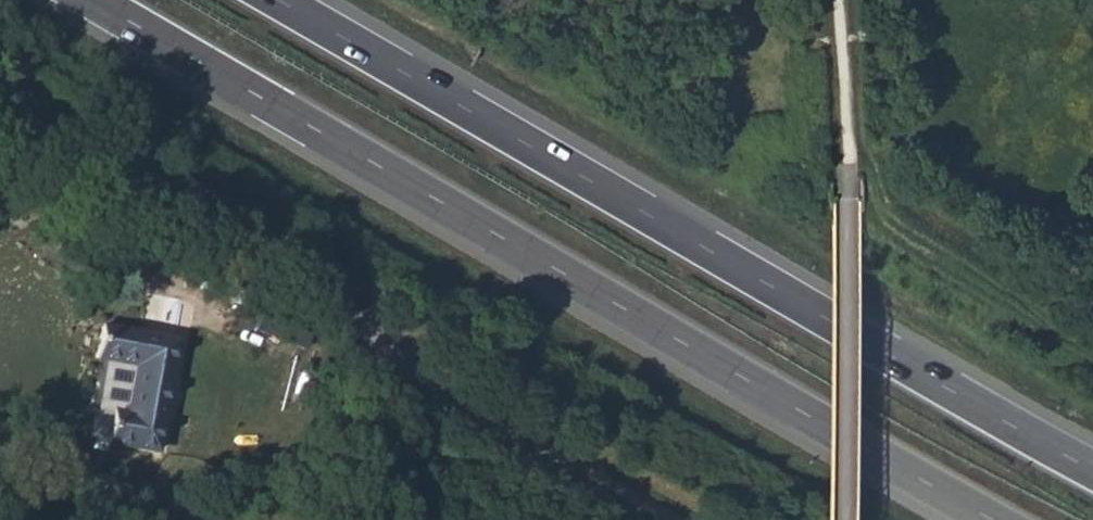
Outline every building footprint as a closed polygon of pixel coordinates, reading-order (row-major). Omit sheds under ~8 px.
[(177,347),(103,332),(98,365),(140,374),(131,423),(112,420),(106,450),(153,459),(177,347)]
